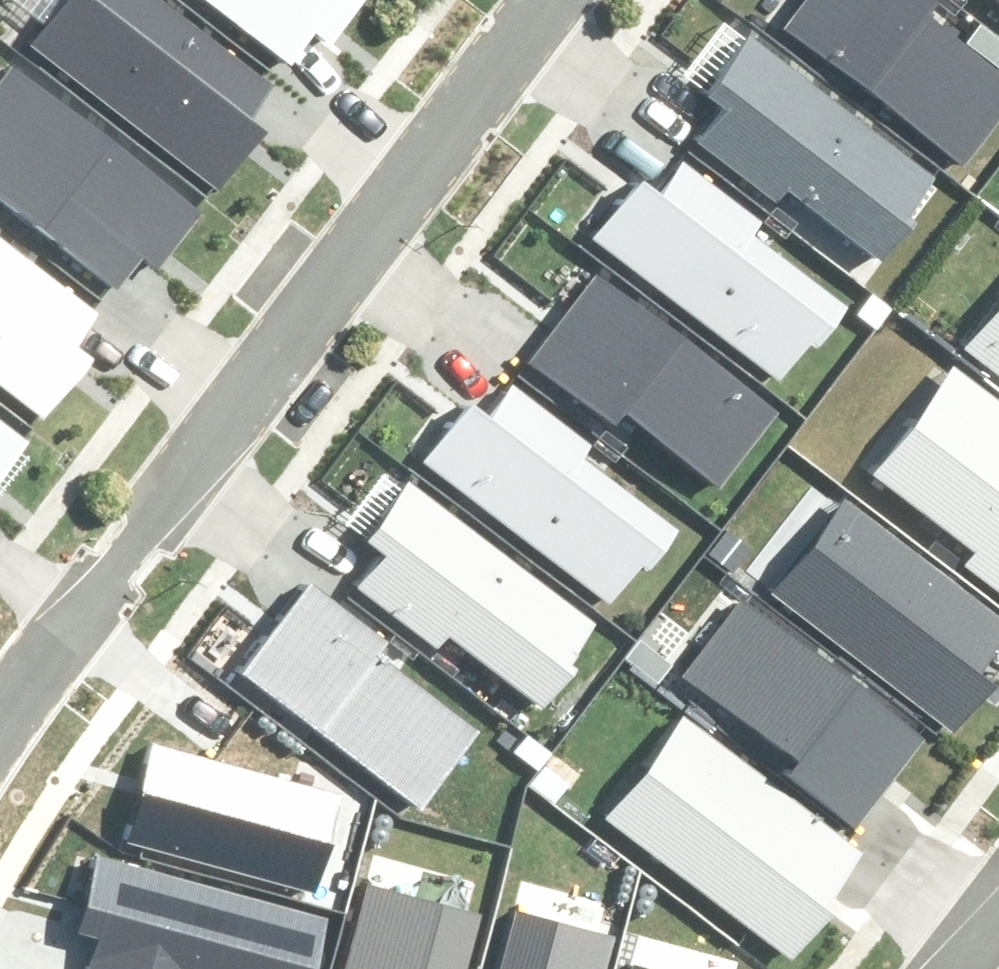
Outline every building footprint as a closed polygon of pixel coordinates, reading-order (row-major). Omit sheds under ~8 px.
[(275,84),(167,0),(57,0),(27,38),(217,187),(262,131),(247,119),(275,84)] [(292,68),(320,32),(334,44),(369,0),(205,0),(292,68)] [(781,28),(963,170),(998,124),(998,76),(925,19),(934,7),(925,0),(803,0),(781,28)] [(780,188),(882,265),(911,226),(905,221),(936,180),(744,34),(699,92),(729,115),(707,144),(774,196),(780,188)] [(118,291),(145,255),(160,266),(204,210),(13,61),(0,78),(0,199),(118,291)] [(822,348),(852,309),(751,232),(757,224),(689,173),(667,202),(637,179),(592,237),(785,383),(816,343),(822,348)] [(104,311),(0,230),(0,378),(16,391),(47,414),(91,358),(77,347),(104,311)] [(778,411),(596,269),(528,355),(613,422),(621,410),(719,486),(778,411)] [(652,570),(682,531),(581,454),(587,446),(519,395),(497,425),(467,402),(422,460),(614,606),(645,565),(652,570)] [(30,444),(0,420),(0,482),(30,444)] [(438,637),(540,714),(570,675),(563,670),(594,629),(402,484),(357,542),(387,564),(365,594),(432,645),(438,637)] [(303,584),(234,670),(415,813),(475,738),(378,662),(387,651),(303,584)] [(914,746),(731,607),(670,681),(772,759),(761,773),(841,836),(914,746)] [(674,716),(592,814),(773,956),(853,856),(674,716)] [(154,747),(131,840),(320,888),(344,795),(154,747)]
